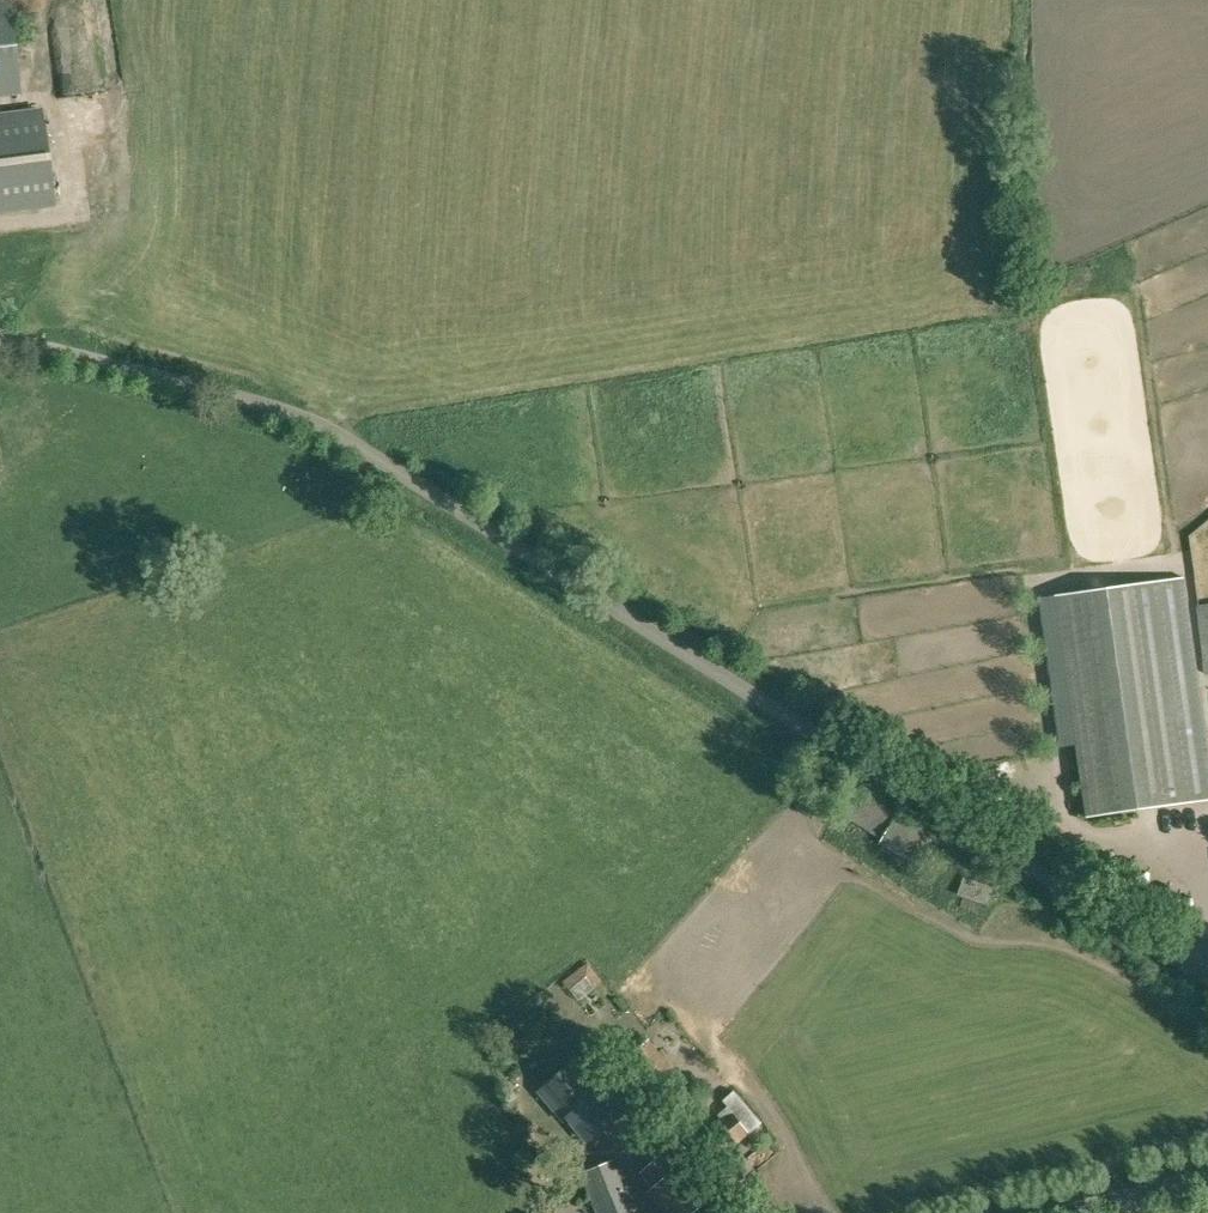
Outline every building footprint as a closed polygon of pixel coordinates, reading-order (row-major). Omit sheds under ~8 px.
[(19,94),(8,0),(0,0),(0,96),(19,94)] [(52,205),(40,110),(0,115),(0,212),(52,205)] [(1184,577),(1056,595),(1088,818),(1207,801),(1207,747),(1184,577)] [(1207,674),(1207,605),(1195,606),(1202,674),(1207,674)] [(863,792),(856,803),(847,797),(840,810),(848,815),(846,818),(876,836),(892,810),(863,792)] [(922,870),(941,838),(899,813),(880,844),(922,870)] [(589,979),(594,987),(600,982),(587,964),(563,981),(571,992),(589,979)] [(669,1115),(695,1093),(649,1038),(622,1062),(669,1115)] [(588,1140),(623,1111),(579,1058),(541,1091),(557,1110),(561,1107),(588,1140)] [(747,1133),(732,1115),(699,1143),(714,1161),(747,1133)] [(650,1167),(662,1181),(649,1192),(667,1212),(693,1212),(708,1200),(681,1166),(675,1171),(664,1156),(650,1167)] [(613,1161),(582,1173),(598,1212),(634,1212),(613,1161)]
